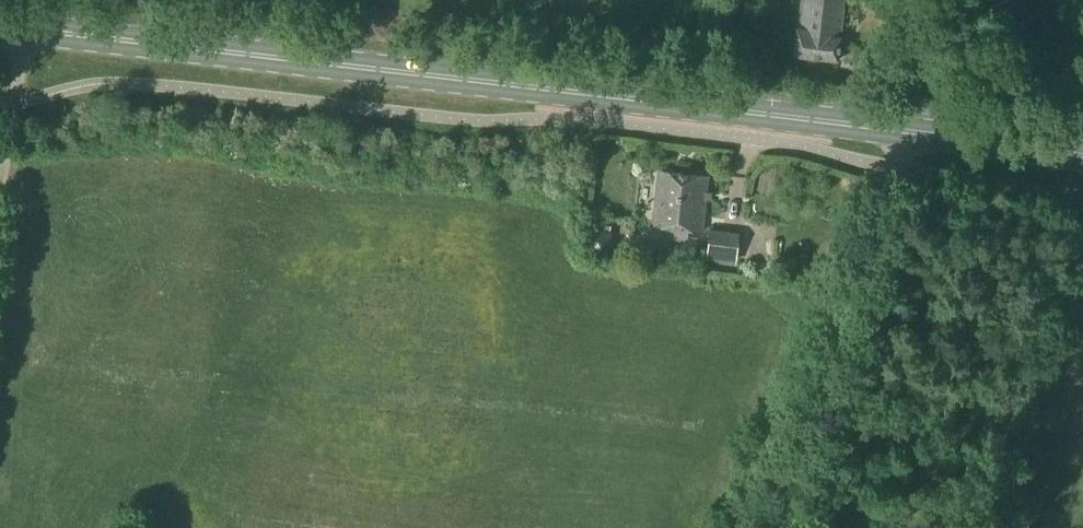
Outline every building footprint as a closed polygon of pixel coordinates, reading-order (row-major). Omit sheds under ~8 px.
[(845,0),(801,0),(795,56),(837,61),(845,0)] [(703,232),(709,177),(659,171),(655,204),(657,205),(655,226),(703,232)] [(710,230),(707,261),(721,262),(725,232),(710,230)] [(667,232),(654,239),(662,255),(675,248),(667,232)]
